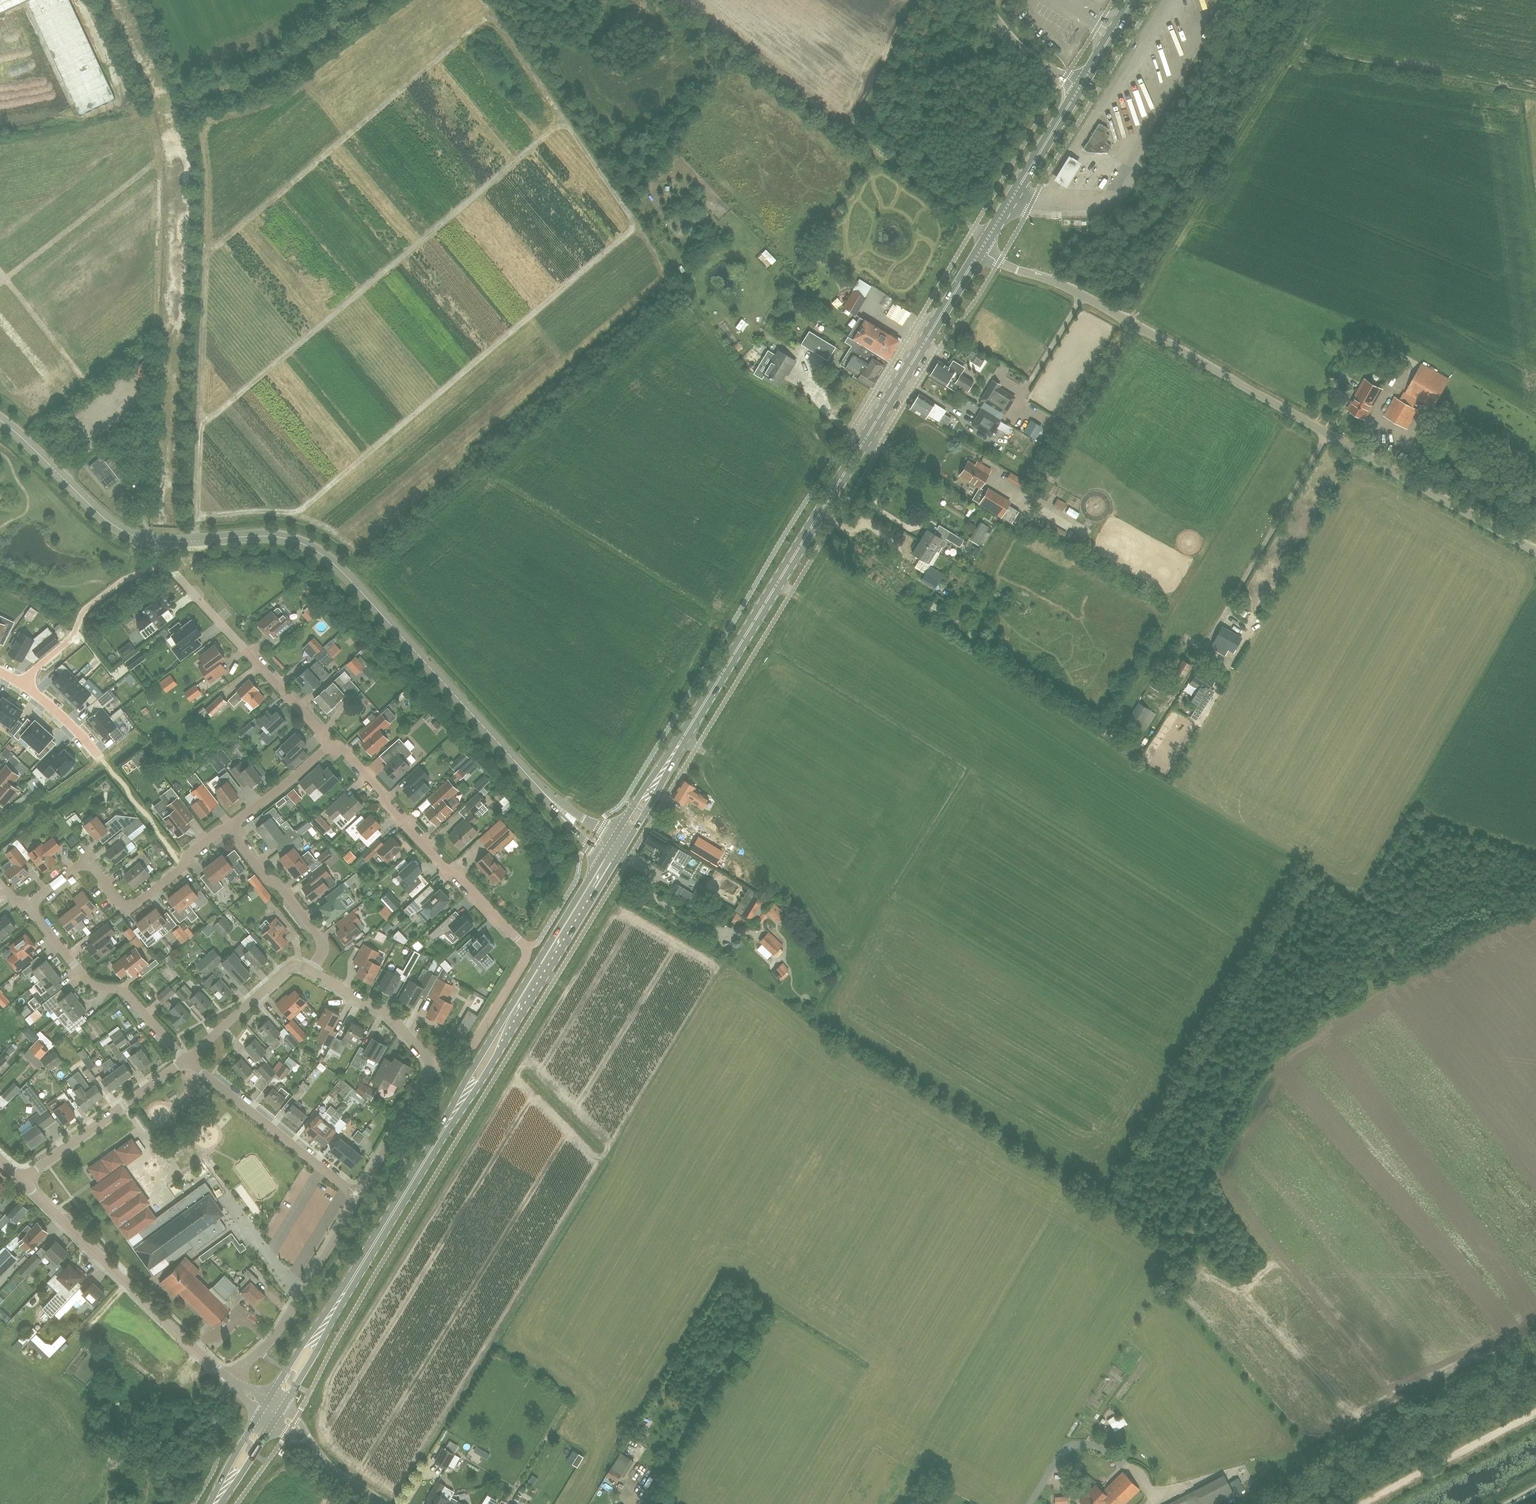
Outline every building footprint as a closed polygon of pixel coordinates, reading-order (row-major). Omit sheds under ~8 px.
[(70,0),(0,0),(0,17),(1,17),(4,16),(5,11),(27,1),(80,116),(116,99),(70,0)] [(1002,5),(1006,11),(1010,8),(1006,2),(1002,5)] [(1152,94),(1159,93),(1153,66),(1146,67),(1152,94)] [(1111,146),(1106,142),(1109,136),(1105,133),(1108,129),(1099,123),(1083,149),(1088,152),(1108,152),(1111,146)] [(1072,154),(1058,178),(1070,186),(1085,161),(1072,154)] [(866,298),(852,290),(842,308),(856,315),(866,298)] [(899,340),(865,320),(860,317),(849,335),(886,358),(886,357),(888,358),(899,340)] [(826,360),(826,359),(827,360),(835,347),(809,331),(800,343),(815,353),(823,357),(822,357),(826,360)] [(885,359),(886,358),(849,335),(845,341),(851,345),(840,365),(854,373),(853,376),(873,388),(889,361),(885,359)] [(788,376),(797,361),(777,349),(762,374),(779,385),(785,374),(788,376)] [(981,365),(986,358),(973,350),(968,358),(981,365)] [(954,370),(938,361),(929,376),(946,385),(949,379),(962,387),(968,391),(973,382),(960,374),(959,376),(953,372),(954,370)] [(1421,363),(1405,392),(1433,408),(1449,379),(1421,363)] [(992,379),(980,399),(1005,415),(1016,397),(1000,387),(1001,385),(992,379)] [(1365,419),(1382,389),(1365,379),(1348,409),(1365,419)] [(919,394),(909,409),(925,418),(927,415),(938,421),(943,414),(945,410),(919,394)] [(1407,428),(1418,410),(1395,397),(1385,415),(1407,428)] [(980,407),(970,424),(990,436),(1001,419),(980,407)] [(1422,416),(1432,422),(1435,416),(1426,410),(1422,416)] [(1032,418),(1025,431),(1039,438),(1046,425),(1032,418)] [(1015,430),(1010,444),(1027,450),(1032,436),(1015,430)] [(105,462),(101,457),(89,467),(107,489),(125,475),(111,457),(105,462)] [(960,475),(980,487),(990,470),(979,463),(977,466),(968,461),(960,475)] [(1007,479),(1022,488),(1027,481),(1012,472),(1007,479)] [(986,491),(980,487),(972,499),(978,503),(978,504),(1001,518),(1011,501),(988,487),(986,491)] [(1059,497),(1054,506),(1064,511),(1068,502),(1059,497)] [(986,523),(973,539),(981,545),(994,529),(986,523)] [(1046,523),(1044,528),(1043,529),(1062,540),(1062,539),(1065,534),(1046,523)] [(920,541),(934,550),(937,546),(938,547),(944,547),(947,541),(927,529),(926,531),(924,531),(922,535),(922,537),(920,541)] [(963,540),(950,532),(946,538),(959,547),(963,540)] [(934,550),(920,541),(912,553),(927,562),(932,565),(939,554),(934,550)] [(929,566),(924,573),(920,580),(935,589),(944,574),(929,566)] [(153,622),(140,632),(145,639),(159,629),(167,622),(161,614),(168,609),(171,606),(163,595),(158,599),(156,598),(152,601),(153,603),(146,608),(144,610),(150,618),(153,622)] [(320,599),(303,614),(309,622),(326,607),(320,599)] [(928,610),(935,615),(941,605),(934,600),(928,610)] [(31,606),(25,615),(32,619),(38,611),(31,606)] [(277,608),(258,624),(266,634),(270,631),(275,637),(292,623),(279,608),(277,608)] [(7,637),(14,622),(1,616),(0,619),(0,633),(7,637)] [(202,644),(197,637),(201,634),(191,621),(182,628),(179,623),(170,630),(173,634),(172,635),(178,644),(172,648),(181,660),(193,651),(202,644)] [(1211,646),(1218,649),(1221,651),(1224,645),(1234,650),(1241,637),(1221,626),(1211,646)] [(12,647),(8,653),(22,661),(30,648),(33,649),(39,657),(58,641),(52,634),(39,644),(34,641),(34,640),(20,633),(17,639),(15,638),(10,646),(12,647)] [(314,637),(307,643),(317,654),(323,648),(314,637)] [(331,640),(323,648),(327,652),(336,644),(331,640)] [(123,658),(135,649),(130,641),(118,651),(123,658)] [(210,682),(221,674),(226,671),(220,662),(225,658),(223,657),(220,654),(221,654),(220,652),(221,650),(216,642),(207,648),(209,650),(199,657),(204,663),(199,667),(202,671),(210,682)] [(144,659),(139,652),(127,662),(131,668),(144,659)] [(296,674),(296,676),(297,678),(296,679),(302,686),(323,667),(333,658),(327,652),(317,661),(308,669),(305,671),(303,670),(301,670),(296,674)] [(355,656),(346,665),(355,676),(361,670),(365,667),(357,658),(355,656)] [(1181,659),(1173,672),(1177,674),(1172,682),(1178,686),(1183,677),(1183,678),(1191,664),(1181,659)] [(60,674),(53,682),(61,691),(75,677),(67,669),(68,668),(63,663),(55,669),(60,674)] [(323,667),(302,686),(309,693),(320,682),(329,674),(323,667)] [(1215,679),(1199,669),(1191,682),(1200,687),(1191,700),(1198,704),(1192,714),(1198,717),(1210,698),(1205,694),(1215,679)] [(371,670),(366,675),(370,680),(375,674),(371,670)] [(136,680),(130,673),(126,677),(131,684),(136,680)] [(161,682),(168,691),(179,683),(171,673),(161,682)] [(1150,685),(1159,691),(1165,681),(1156,675),(1150,685)] [(75,677),(61,691),(69,698),(83,685),(87,680),(83,676),(79,681),(75,677)] [(320,706),(350,679),(349,679),(345,683),(339,676),(326,689),(326,688),(314,699),(320,706)] [(249,679),(237,691),(228,700),(234,707),(243,698),(246,701),(247,701),(254,708),(264,698),(258,691),(259,690),(249,679)] [(351,681),(350,679),(320,706),(327,712),(338,702),(337,701),(346,694),(350,698),(359,689),(351,681)] [(83,685),(69,698),(78,707),(86,699),(91,704),(93,702),(98,698),(92,692),(91,693),(83,685)] [(185,693),(190,700),(201,693),(195,685),(185,693)] [(91,704),(87,707),(93,715),(88,719),(96,728),(110,717),(103,708),(110,702),(115,698),(108,690),(98,698),(93,702),(91,704)] [(205,709),(207,711),(212,717),(228,702),(221,695),(205,709)] [(1,721),(14,702),(8,697),(7,699),(3,697),(0,701),(0,720),(1,721)] [(14,702),(1,721),(11,727),(7,732),(13,736),(21,727),(15,723),(20,714),(23,710),(20,708),(21,706),(14,702)] [(1145,730),(1156,713),(1138,702),(1127,719),(1145,730)] [(110,717),(96,728),(103,737),(108,734),(115,742),(124,734),(114,721),(125,712),(121,708),(110,717)] [(358,733),(364,740),(361,744),(371,755),(387,740),(379,731),(394,717),(386,709),(365,728),(364,727),(358,733)] [(268,710),(256,721),(265,731),(270,731),(272,734),(286,722),(276,712),(272,715),(268,710)] [(22,725),(14,735),(18,739),(22,736),(30,744),(45,728),(35,720),(32,724),(27,730),(22,725)] [(256,729),(250,722),(238,733),(244,740),(256,729)] [(45,728),(30,744),(39,751),(36,755),(41,759),(50,750),(45,746),(50,741),(54,736),(45,728)] [(296,733),(281,746),(288,754),(282,760),(290,768),(291,769),(292,769),(300,761),(308,754),(303,748),(307,745),(301,739),(302,737),(299,734),(297,734),(296,733)] [(388,765),(384,769),(394,780),(409,766),(416,760),(411,754),(412,753),(410,751),(403,743),(398,738),(386,749),(395,759),(388,765)] [(47,756),(37,766),(46,775),(48,777),(56,769),(62,775),(63,773),(64,775),(71,768),(70,767),(76,760),(65,749),(59,755),(54,749),(47,756)] [(218,771),(232,761),(223,749),(209,759),(218,771)] [(144,750),(133,757),(139,766),(150,759),(144,750)] [(8,760),(15,766),(20,762),(13,755),(8,760)] [(479,765),(472,757),(460,768),(465,774),(468,771),(469,772),(475,766),(476,768),(479,765)] [(231,770),(238,779),(243,785),(248,782),(251,786),(261,779),(250,765),(244,769),(240,763),(231,770)] [(328,768),(325,770),(319,764),(311,771),(312,772),(300,783),(310,794),(318,787),(323,792),(338,779),(328,768)] [(10,801),(18,793),(17,792),(18,790),(12,784),(19,776),(6,765),(0,773),(0,782),(1,783),(0,784),(0,803),(3,806),(8,800),(10,801)] [(415,801),(429,788),(424,782),(429,777),(419,767),(406,779),(410,784),(404,790),(415,801)] [(454,774),(460,780),(466,774),(465,774),(460,768),(454,774)] [(230,786),(235,782),(227,771),(219,778),(217,775),(207,783),(215,792),(217,791),(228,805),(232,802),(233,802),(236,800),(236,798),(238,797),(235,793),(230,786)] [(195,773),(187,779),(194,787),(190,790),(192,792),(198,800),(192,805),(201,817),(212,809),(211,807),(218,802),(215,798),(205,785),(195,773)] [(38,775),(28,781),(34,791),(44,784),(38,775)] [(485,775),(481,778),(486,784),(490,781),(485,775)] [(708,797),(694,789),(695,787),(682,779),(672,797),(685,804),(688,799),(702,807),(708,797)] [(457,804),(450,797),(457,790),(448,780),(434,792),(434,791),(426,798),(433,805),(425,813),(435,824),(451,809),(457,804)] [(295,805),(304,798),(301,793),(303,791),(298,785),(286,794),(295,805)] [(171,804),(160,812),(165,818),(169,824),(168,825),(172,831),(174,829),(178,835),(180,834),(182,835),(185,833),(185,830),(190,826),(187,822),(192,817),(178,798),(177,799),(175,796),(177,794),(171,787),(163,794),(171,804)] [(353,795),(350,797),(345,792),(339,798),(339,799),(326,811),(334,820),(339,816),(347,824),(357,816),(354,813),(363,806),(353,795)] [(478,792),(465,804),(473,813),(486,800),(481,795),(478,792)] [(24,795),(12,803),(8,808),(10,810),(10,811),(16,806),(27,799),(26,798),(24,795)] [(284,797),(276,803),(279,807),(287,801),(284,797)] [(514,806),(509,801),(503,806),(503,807),(503,809),(503,810),(502,811),(502,812),(501,812),(502,813),(502,814),(503,813),(505,815),(514,806)] [(264,837),(278,827),(274,821),(281,816),(274,807),(264,815),(267,819),(256,828),(264,837)] [(77,813),(68,820),(74,827),(83,820),(77,813)] [(84,826),(83,827),(88,833),(90,832),(96,839),(107,831),(110,831),(109,836),(110,838),(122,828),(123,830),(139,818),(138,817),(117,814),(104,824),(97,815),(84,826)] [(331,828),(326,822),(319,814),(311,821),(319,829),(324,835),(331,828)] [(471,814),(466,819),(465,820),(466,821),(449,837),(460,848),(477,832),(471,825),(477,820),(471,814)] [(373,815),(372,816),(371,815),(365,820),(361,815),(346,829),(350,834),(354,830),(360,836),(368,846),(375,839),(370,834),(377,828),(380,825),(376,820),(376,819),(376,817),(376,816),(375,815),(373,815)] [(693,825),(707,834),(713,826),(698,817),(693,825)] [(112,847),(106,852),(115,863),(129,852),(136,846),(132,841),(128,836),(137,829),(143,824),(144,824),(139,818),(123,830),(116,836),(120,841),(112,847)] [(303,819),(296,824),(299,829),(306,824),(303,819)] [(285,837),(289,843),(300,835),(305,831),(302,827),(297,831),(295,830),(295,829),(294,829),(293,830),(290,826),(286,829),(282,824),(278,827),(264,837),(271,847),(275,844),(285,837)] [(491,851),(512,833),(504,824),(483,842),(491,851)] [(677,849),(667,843),(667,844),(650,833),(644,842),(661,852),(655,861),(666,868),(673,857),(683,863),(688,855),(677,849)] [(75,834),(67,840),(73,847),(80,841),(75,834)] [(309,850),(306,852),(301,856),(297,851),(304,846),(301,842),(303,840),(300,835),(289,843),(293,848),(283,855),(279,858),(287,867),(309,851),(309,850)] [(385,844),(377,851),(378,851),(387,861),(401,848),(392,837),(385,844)] [(698,837),(691,849),(715,863),(722,851),(698,837)] [(29,854),(31,857),(43,871),(55,862),(51,855),(61,847),(53,838),(43,846),(42,844),(29,853),(29,854)] [(376,853),(378,851),(377,851),(385,844),(379,838),(370,846),(361,855),(367,861),(376,853)] [(13,843),(15,846),(18,849),(23,845),(18,839),(13,843)] [(18,849),(15,846),(8,852),(17,864),(5,873),(14,884),(28,872),(22,865),(27,861),(27,860),(18,849)] [(328,850),(318,858),(322,863),(325,861),(330,856),(331,855),(329,852),(328,850)] [(349,862),(357,856),(352,850),(344,856),(349,862)] [(151,861),(147,857),(143,851),(132,859),(137,865),(125,875),(134,886),(149,874),(144,867),(151,861)] [(316,860),(312,855),(309,851),(287,867),(294,877),(316,860)] [(331,855),(330,856),(335,863),(341,859),(336,852),(331,855)] [(505,872),(488,853),(477,864),(494,883),(505,872)] [(223,876),(229,882),(245,870),(237,860),(231,865),(222,854),(212,862),(223,876)] [(422,870),(418,865),(418,863),(416,860),(414,861),(413,860),(399,873),(405,879),(400,884),(412,896),(421,888),(413,879),(419,873),(422,870)] [(218,880),(223,876),(212,862),(203,870),(211,880),(206,884),(214,894),(224,887),(218,880)] [(330,875),(322,865),(311,873),(310,873),(305,876),(310,882),(302,888),(311,899),(327,888),(328,890),(337,884),(330,875)] [(256,874),(249,879),(266,903),(274,898),(256,874)] [(178,890),(189,904),(194,900),(199,907),(208,900),(201,890),(196,894),(187,883),(178,890)] [(325,896),(328,901),(320,908),(325,914),(324,915),(328,921),(345,908),(339,900),(349,893),(342,883),(325,896)] [(675,884),(671,891),(678,895),(682,888),(675,884)] [(439,889),(428,900),(421,892),(403,909),(409,916),(422,908),(430,917),(449,899),(448,898),(449,897),(445,892),(443,893),(439,889)] [(77,904),(87,915),(90,919),(94,916),(91,912),(97,908),(83,890),(73,898),(77,904)] [(194,911),(189,904),(178,890),(168,898),(177,909),(172,913),(180,922),(194,911)] [(383,897),(394,910),(400,905),(388,892),(383,897)] [(760,905),(751,899),(744,910),(753,916),(760,905)] [(778,922),(787,914),(777,903),(768,911),(778,922)] [(81,920),(87,915),(77,904),(68,911),(82,929),(87,935),(91,932),(81,920)] [(378,912),(387,921),(395,913),(386,905),(378,912)] [(146,915),(157,929),(163,925),(168,932),(177,925),(169,915),(164,918),(156,908),(146,915)] [(79,932),(82,929),(68,911),(58,919),(68,931),(74,926),(79,932)] [(337,924),(340,929),(336,932),(345,943),(354,936),(355,937),(357,938),(358,937),(359,936),(360,934),(359,932),(360,932),(355,925),(360,921),(352,912),(343,919),(337,924)] [(433,939),(444,933),(450,930),(458,938),(473,925),(464,915),(460,920),(457,917),(457,918),(453,913),(452,913),(429,935),(433,939)] [(737,913),(734,921),(743,925),(747,918),(737,913)] [(221,914),(210,922),(212,925),(212,926),(222,937),(234,927),(223,916),(221,914)] [(1,920),(0,918),(0,939),(15,927),(6,915),(1,920)] [(152,934),(157,929),(146,915),(137,923),(145,934),(140,937),(148,947),(157,940),(152,934)] [(265,932),(262,934),(277,950),(286,942),(281,935),(287,930),(276,918),(270,923),(272,925),(265,932)] [(115,933),(107,923),(90,937),(94,942),(87,947),(97,960),(114,946),(108,938),(115,933)] [(195,934),(189,926),(185,929),(182,925),(174,931),(183,943),(195,934)] [(126,930),(129,939),(137,937),(134,927),(126,930)] [(784,945),(770,932),(761,941),(778,957),(784,950),(781,948),(784,945)] [(26,934),(11,947),(16,954),(8,960),(16,970),(29,961),(24,955),(36,946),(26,934)] [(248,950),(245,953),(258,968),(267,959),(255,945),(257,942),(250,934),(241,942),(248,950)] [(470,950),(486,969),(494,961),(486,953),(494,945),(484,934),(478,939),(477,938),(476,939),(473,936),(457,951),(462,957),(470,950)] [(357,957),(353,963),(361,967),(357,975),(370,982),(379,965),(384,958),(377,954),(378,952),(364,945),(357,957)] [(132,975),(147,963),(135,948),(113,966),(121,977),(128,971),(132,975)] [(207,954),(217,966),(224,960),(213,948),(207,954)] [(414,950),(404,969),(410,972),(420,954),(414,950)] [(231,967),(228,969),(241,983),(250,974),(238,961),(240,960),(233,952),(225,960),(231,967)] [(206,976),(217,966),(207,954),(201,959),(199,956),(194,961),(196,964),(206,976)] [(438,963),(434,958),(427,970),(423,968),(415,983),(410,980),(400,999),(407,1003),(407,1005),(411,1008),(413,1006),(414,1006),(419,996),(425,1000),(431,989),(438,976),(443,968),(438,963)] [(32,963),(22,971),(26,976),(33,971),(40,980),(54,969),(46,959),(43,962),(36,968),(32,963)] [(148,965),(151,969),(158,963),(156,959),(148,965)] [(779,965),(780,966),(772,973),(776,979),(785,972),(785,973),(789,969),(783,962),(779,965)] [(391,994),(399,978),(400,976),(403,971),(397,967),(394,973),(388,970),(379,987),(383,990),(383,992),(388,995),(390,994),(391,994)] [(439,979),(432,991),(431,991),(428,996),(435,1000),(435,1001),(433,1000),(430,1007),(431,1007),(428,1014),(442,1022),(451,1004),(445,1001),(446,997),(444,995),(449,985),(453,978),(444,968),(438,979),(439,979)] [(38,982),(33,986),(38,993),(34,996),(35,997),(40,1003),(44,1000),(45,1000),(55,993),(51,987),(58,981),(62,979),(54,969),(40,980),(38,982)] [(213,973),(203,983),(209,990),(211,988),(215,993),(214,994),(218,998),(219,997),(222,1000),(232,991),(221,979),(220,978),(219,979),(219,980),(213,973)] [(181,979),(173,984),(176,990),(185,985),(181,979)] [(169,985),(156,997),(163,1004),(175,992),(169,985)] [(176,992),(183,1000),(187,996),(201,1012),(211,1003),(200,990),(195,995),(190,989),(186,993),(181,987),(176,992)] [(0,990),(0,1004),(3,1008),(10,1001),(2,993),(3,992),(1,989),(0,990)] [(66,1011),(79,1001),(78,999),(78,997),(75,992),(73,993),(71,991),(66,996),(59,1000),(55,994),(44,1003),(49,1010),(51,1008),(58,1017),(66,1011)] [(277,1005),(290,1019),(306,1003),(295,991),(285,1000),(283,999),(277,1005)] [(86,1010),(79,1001),(66,1011),(58,1017),(62,1022),(69,1031),(78,1024),(74,1019),(81,1014),(86,1010)] [(177,1027),(191,1015),(179,1001),(173,1006),(171,1003),(166,1008),(173,1015),(170,1018),(177,1027)] [(22,1012),(33,1025),(44,1016),(38,1009),(34,1012),(30,1006),(22,1012)] [(330,1047),(335,1037),(338,1033),(332,1029),(340,1015),(327,1007),(318,1023),(324,1026),(317,1040),(330,1047)] [(467,1033),(477,1016),(468,1011),(458,1028),(467,1033)] [(307,1035),(292,1019),(284,1025),(300,1042),(307,1035)] [(276,1036),(279,1033),(280,1033),(268,1020),(258,1029),(268,1040),(267,1042),(274,1049),(281,1043),(276,1036)] [(335,1037),(330,1047),(342,1054),(349,1039),(356,1043),(364,1028),(352,1022),(344,1036),(342,1040),(335,1037)] [(34,1042),(39,1035),(28,1026),(23,1032),(34,1042)] [(121,1047),(126,1043),(129,1041),(128,1040),(119,1028),(110,1035),(114,1041),(119,1048),(121,1047)] [(103,1046),(112,1040),(108,1035),(100,1041),(103,1046)] [(287,1042),(293,1048),(299,1044),(291,1035),(285,1040),(287,1042)] [(373,1038),(366,1050),(362,1057),(356,1054),(350,1064),(361,1070),(366,1061),(374,1065),(376,1061),(377,1061),(386,1045),(373,1038)] [(40,1059),(49,1049),(38,1039),(29,1049),(38,1057),(40,1059)] [(267,1061),(262,1055),(266,1052),(255,1039),(253,1040),(251,1039),(246,1043),(246,1046),(245,1048),(256,1061),(257,1060),(261,1065),(257,1069),(267,1080),(275,1073),(276,1072),(267,1062),(267,1061)] [(122,1052),(127,1059),(127,1060),(132,1056),(140,1069),(150,1061),(146,1055),(148,1054),(138,1040),(132,1044),(129,1047),(126,1049),(123,1051),(122,1052)] [(114,1042),(108,1045),(116,1056),(122,1052),(119,1048),(114,1041),(114,1042)] [(11,1057),(9,1056),(16,1049),(12,1044),(0,1057),(0,1067),(11,1057)] [(83,1049),(77,1053),(88,1068),(88,1067),(90,1070),(96,1066),(83,1049)] [(62,1061),(58,1055),(55,1050),(54,1050),(53,1050),(41,1059),(42,1061),(44,1064),(49,1071),(62,1061)] [(289,1056),(276,1073),(283,1079),(290,1070),(291,1070),(297,1063),(289,1056)] [(40,1068),(44,1064),(42,1061),(40,1059),(38,1057),(34,1062),(40,1068)] [(386,1058),(372,1082),(385,1089),(390,1080),(400,1086),(411,1066),(395,1057),(393,1062),(386,1058)] [(132,1074),(124,1063),(122,1065),(119,1067),(115,1062),(114,1063),(110,1058),(106,1061),(121,1083),(132,1074)] [(231,1067),(242,1080),(243,1080),(246,1083),(250,1079),(247,1075),(252,1071),(241,1058),(231,1067)] [(110,1091),(121,1083),(106,1061),(101,1064),(105,1070),(104,1071),(107,1076),(102,1079),(110,1091)] [(88,1067),(88,1068),(83,1071),(91,1082),(96,1078),(90,1070),(88,1067)] [(262,1091),(268,1082),(255,1068),(252,1071),(256,1074),(259,1078),(253,1085),(262,1091)] [(73,1076),(93,1103),(103,1096),(95,1085),(90,1089),(87,1084),(86,1085),(77,1073),(73,1076)] [(89,1106),(93,1103),(73,1076),(67,1081),(79,1097),(75,1099),(83,1110),(84,1111),(86,1112),(90,1109),(90,1107),(89,1106)] [(341,1079),(333,1088),(337,1092),(344,1097),(352,1088),(341,1079)] [(265,1097),(278,1108),(289,1093),(281,1087),(283,1085),(278,1082),(273,1088),(272,1088),(265,1097)] [(304,1082),(292,1096),(297,1100),(306,1090),(309,1086),(304,1082)] [(363,1094),(368,1086),(361,1082),(356,1091),(363,1094)] [(3,1096),(9,1101),(21,1088),(15,1083),(3,1096)] [(32,1102),(38,1097),(30,1086),(23,1091),(32,1102)] [(75,1116),(65,1102),(61,1104),(56,1098),(47,1104),(52,1112),(54,1110),(64,1124),(75,1116)] [(293,1104),(285,1114),(299,1125),(307,1115),(299,1109),(303,1104),(297,1100),(293,1104)] [(315,1137),(336,1110),(339,1106),(335,1103),(327,1113),(325,1111),(320,1117),(317,1115),(305,1129),(315,1137)] [(41,1130),(48,1126),(56,1121),(47,1109),(40,1114),(39,1113),(29,1120),(30,1121),(34,1127),(22,1135),(31,1148),(46,1137),(41,1130)] [(347,1123),(340,1118),(342,1115),(336,1110),(315,1137),(324,1145),(336,1130),(339,1133),(347,1123)] [(355,1141),(362,1133),(358,1130),(352,1137),(345,1132),(330,1150),(341,1159),(351,1147),(355,1141)] [(362,1133),(355,1141),(359,1144),(365,1136),(362,1133)] [(116,1148),(89,1168),(96,1178),(98,1181),(99,1182),(91,1188),(128,1239),(138,1231),(140,1234),(134,1238),(138,1245),(134,1248),(154,1275),(170,1264),(193,1247),(196,1252),(227,1229),(226,1228),(219,1218),(224,1214),(215,1201),(218,1199),(205,1182),(178,1202),(157,1217),(145,1200),(148,1198),(139,1185),(138,1186),(124,1165),(127,1163),(127,1164),(143,1153),(143,1152),(135,1142),(132,1138),(132,1139),(117,1149),(116,1148)] [(351,1147),(341,1159),(351,1167),(361,1156),(351,1147)] [(0,1219),(0,1226),(2,1228),(7,1222),(12,1227),(16,1222),(29,1210),(19,1200),(6,1213),(0,1219)] [(32,1229),(28,1224),(17,1236),(21,1240),(19,1242),(26,1249),(29,1252),(36,1245),(38,1242),(47,1232),(38,1223),(32,1229)] [(203,1262),(232,1240),(228,1235),(199,1256),(203,1262)] [(56,1240),(45,1252),(53,1260),(47,1265),(51,1269),(48,1273),(51,1277),(62,1266),(58,1262),(68,1252),(56,1240)] [(242,1244),(241,1244),(236,1248),(240,1253),(243,1251),(246,1249),(242,1244)] [(16,1259),(6,1248),(0,1253),(0,1274),(16,1259)] [(40,1259),(35,1254),(18,1271),(25,1277),(41,1259),(40,1259)] [(230,1310),(224,1304),(209,1290),(195,1276),(200,1271),(185,1257),(160,1283),(174,1297),(178,1292),(214,1327),(220,1320),(224,1324),(228,1320),(224,1316),(230,1310)] [(54,1297),(43,1308),(48,1313),(48,1314),(51,1317),(54,1314),(61,1307),(76,1291),(80,1288),(82,1285),(78,1281),(85,1275),(80,1270),(77,1273),(74,1270),(69,1265),(65,1269),(62,1266),(51,1277),(46,1282),(48,1284),(49,1283),(59,1293),(55,1298),(54,1297)] [(209,1290),(224,1304),(230,1310),(244,1296),(246,1298),(255,1306),(265,1295),(255,1285),(259,1280),(248,1269),(243,1274),(246,1277),(237,1286),(224,1274),(212,1287),(209,1290)] [(76,1291),(61,1307),(65,1312),(66,1312),(77,1301),(81,1305),(88,1298),(94,1304),(104,1294),(93,1283),(84,1292),(81,1295),(76,1291)] [(61,1307),(54,1314),(59,1319),(65,1312),(61,1307)] [(27,1341),(37,1331),(33,1327),(27,1333),(29,1335),(27,1337),(25,1335),(23,1337),(27,1341)] [(61,1335),(52,1344),(57,1349),(66,1339),(61,1335)] [(1124,1415),(1117,1419),(1115,1415),(1109,1419),(1116,1430),(1129,1422),(1124,1415)] [(446,1469),(449,1464),(455,1454),(454,1453),(456,1450),(459,1446),(449,1440),(447,1444),(445,1448),(443,1446),(434,1462),(446,1469)] [(621,1453),(614,1464),(613,1464),(606,1475),(616,1482),(622,1473),(625,1475),(633,1461),(626,1457),(627,1456),(621,1453)] [(583,1457),(578,1454),(572,1464),(577,1467),(583,1457)] [(1080,1501),(1083,1503),(1100,1503),(1105,1499),(1109,1503),(1124,1503),(1128,1500),(1129,1500),(1140,1489),(1123,1472),(1103,1491),(1096,1485),(1080,1501)] [(426,1503),(448,1503),(450,1501),(451,1499),(453,1494),(443,1488),(444,1486),(437,1482),(427,1499),(429,1500),(426,1503)] [(1167,1503),(1202,1503),(1197,1495),(1195,1489),(1167,1503)] [(1057,1503),(1070,1503),(1069,1495),(1056,1495),(1057,1503)]
